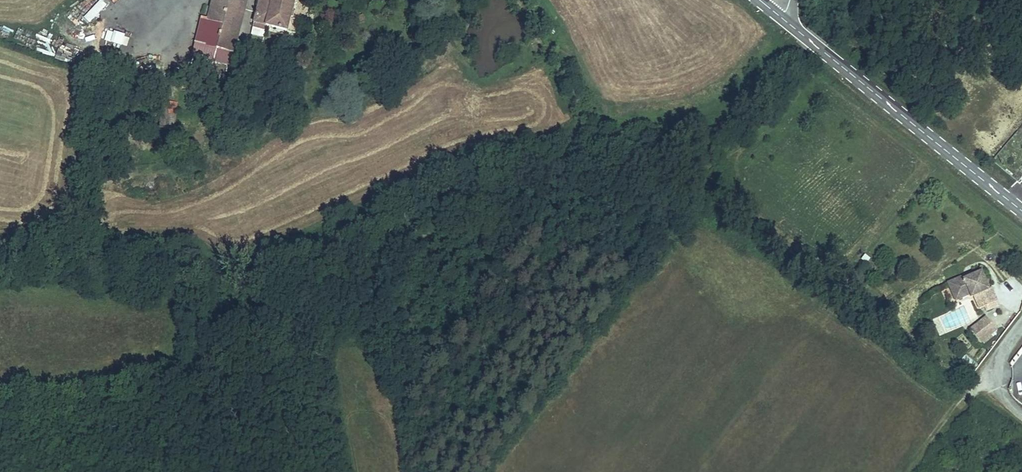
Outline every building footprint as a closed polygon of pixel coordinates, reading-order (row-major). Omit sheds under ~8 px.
[(82,17),(88,23),(107,4),(104,0),(99,0),(82,17)] [(197,7),(221,14),(224,5),(205,0),(199,0),(197,7)] [(277,0),(247,0),(235,55),(249,58),(252,43),(267,46),(277,0)] [(195,62),(211,66),(226,15),(221,14),(197,7),(194,6),(189,21),(183,19),(179,31),(186,33),(185,35),(198,39),(192,61),(195,62)] [(114,32),(112,40),(121,43),(123,35),(114,32)] [(198,39),(185,35),(179,57),(192,61),(198,39)] [(211,66),(195,62),(191,76),(206,80),(211,66)] [(166,81),(157,80),(154,97),(163,98),(166,81)] [(957,276),(942,285),(951,300),(965,292),(969,299),(977,294),(984,307),(987,311),(993,307),(991,303),(996,300),(988,285),(985,287),(976,272),(967,277),(960,281),(957,276)] [(964,272),(957,276),(960,281),(967,277),(964,272)] [(965,292),(951,300),(955,307),(969,299),(965,292)] [(977,294),(969,299),(977,310),(984,307),(977,294)] [(1000,326),(987,316),(974,334),(987,343),(1000,326)]
